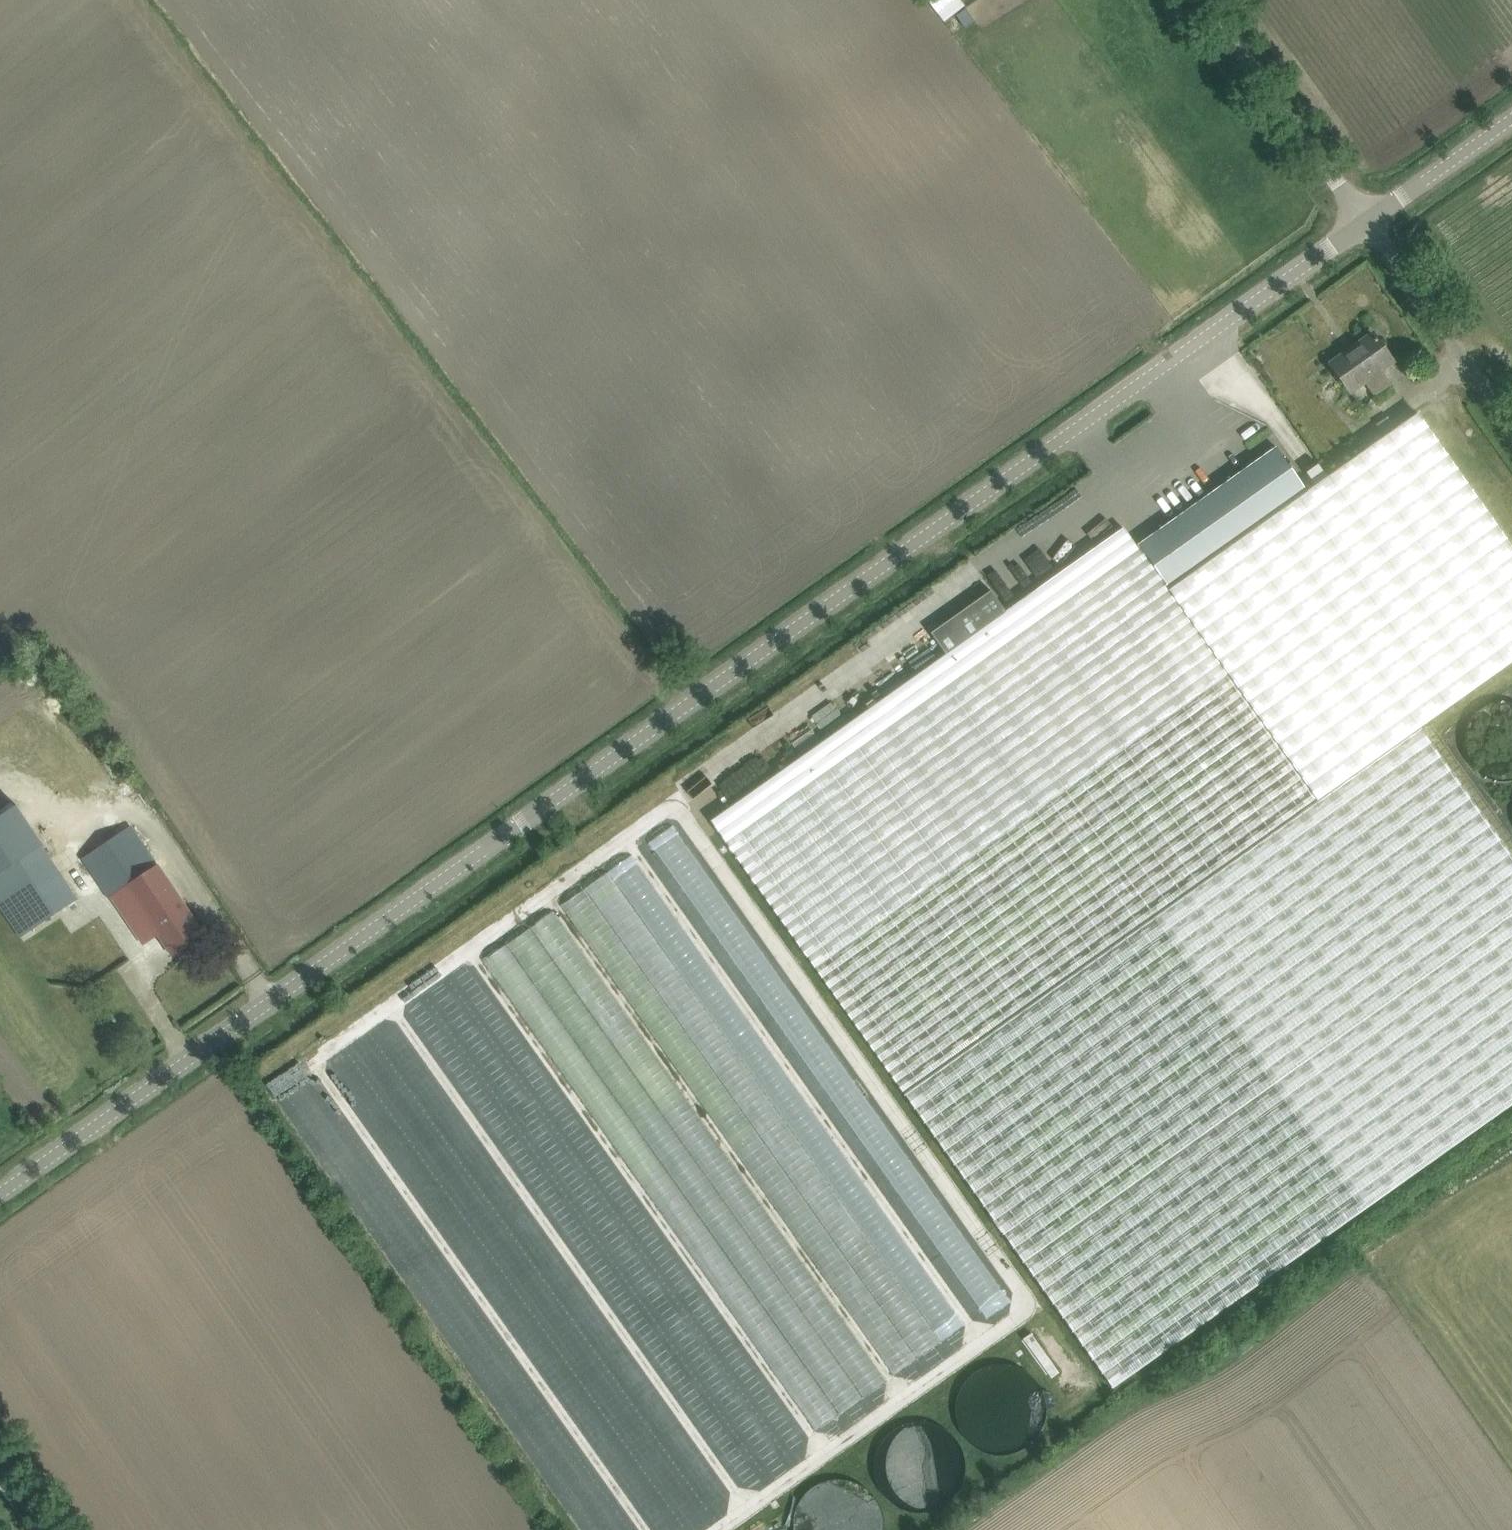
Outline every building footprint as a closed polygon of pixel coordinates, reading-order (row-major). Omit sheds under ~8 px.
[(1393,362),(1372,333),(1354,346),(1356,349),(1333,366),(1351,391),(1365,382),(1375,395),(1390,384),(1380,371),(1393,362)] [(1307,490),(1276,446),(1136,545),(1123,528),(1006,611),(991,591),(931,632),(947,653),(711,821),(1113,1387),(1511,1103),(1511,857),(1419,726),(1511,661),(1511,545),(1418,412),(1307,490)] [(1490,698),(1484,712),(1476,718),(1463,751),(1496,792),(1490,807),(1511,833),(1511,707),(1490,698)] [(258,1066),(580,1529),(726,1529),(1044,1309),(670,795),(612,831),(548,871),(435,956),(258,1066)] [(131,827),(83,859),(122,918),(140,906),(126,885),(156,864),(131,827)] [(0,873),(0,906),(20,937),(76,899),(42,845),(0,873)] [(156,864),(126,885),(140,906),(153,925),(136,936),(142,945),(159,934),(173,955),(204,935),(185,906),(156,864)] [(1044,1404),(1040,1385),(1022,1368),(997,1365),(980,1369),(957,1393),(953,1428),(914,1424),(894,1428),(874,1448),(873,1458),(889,1474),(887,1491),(907,1510),(917,1511),(946,1505),(962,1488),(973,1489),(999,1483),(995,1467),(1014,1464),(1014,1458),(1041,1430),(1044,1404)] [(884,1496),(813,1490),(810,1529),(881,1529),(884,1496)]
